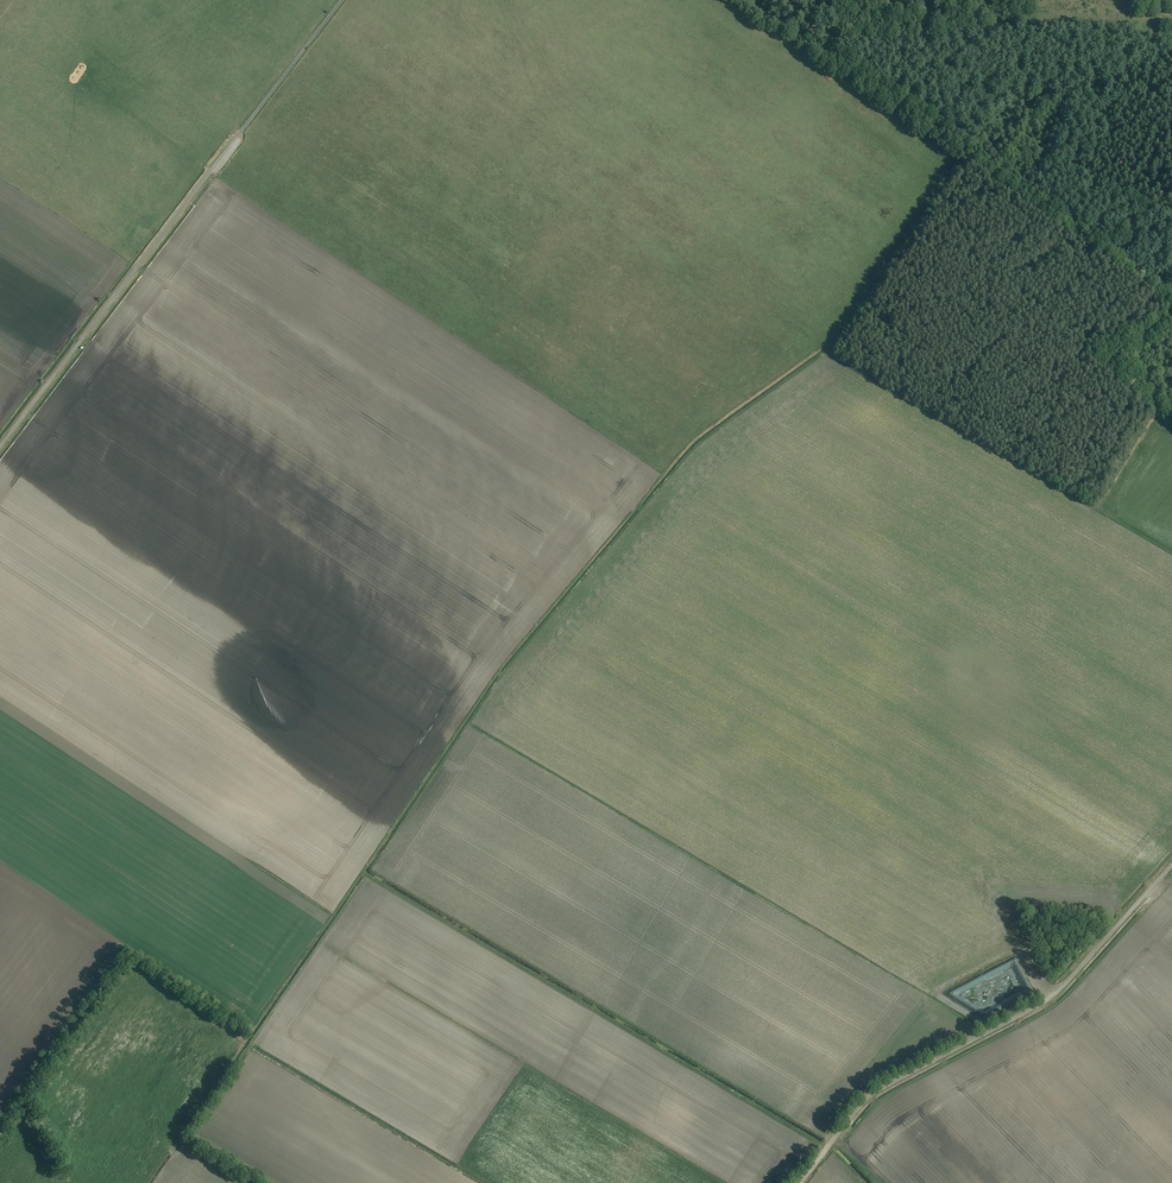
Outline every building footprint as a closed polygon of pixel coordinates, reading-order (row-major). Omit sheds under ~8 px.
[(857,1096),(852,1100),(855,1104),(861,1099),(857,1096)]
